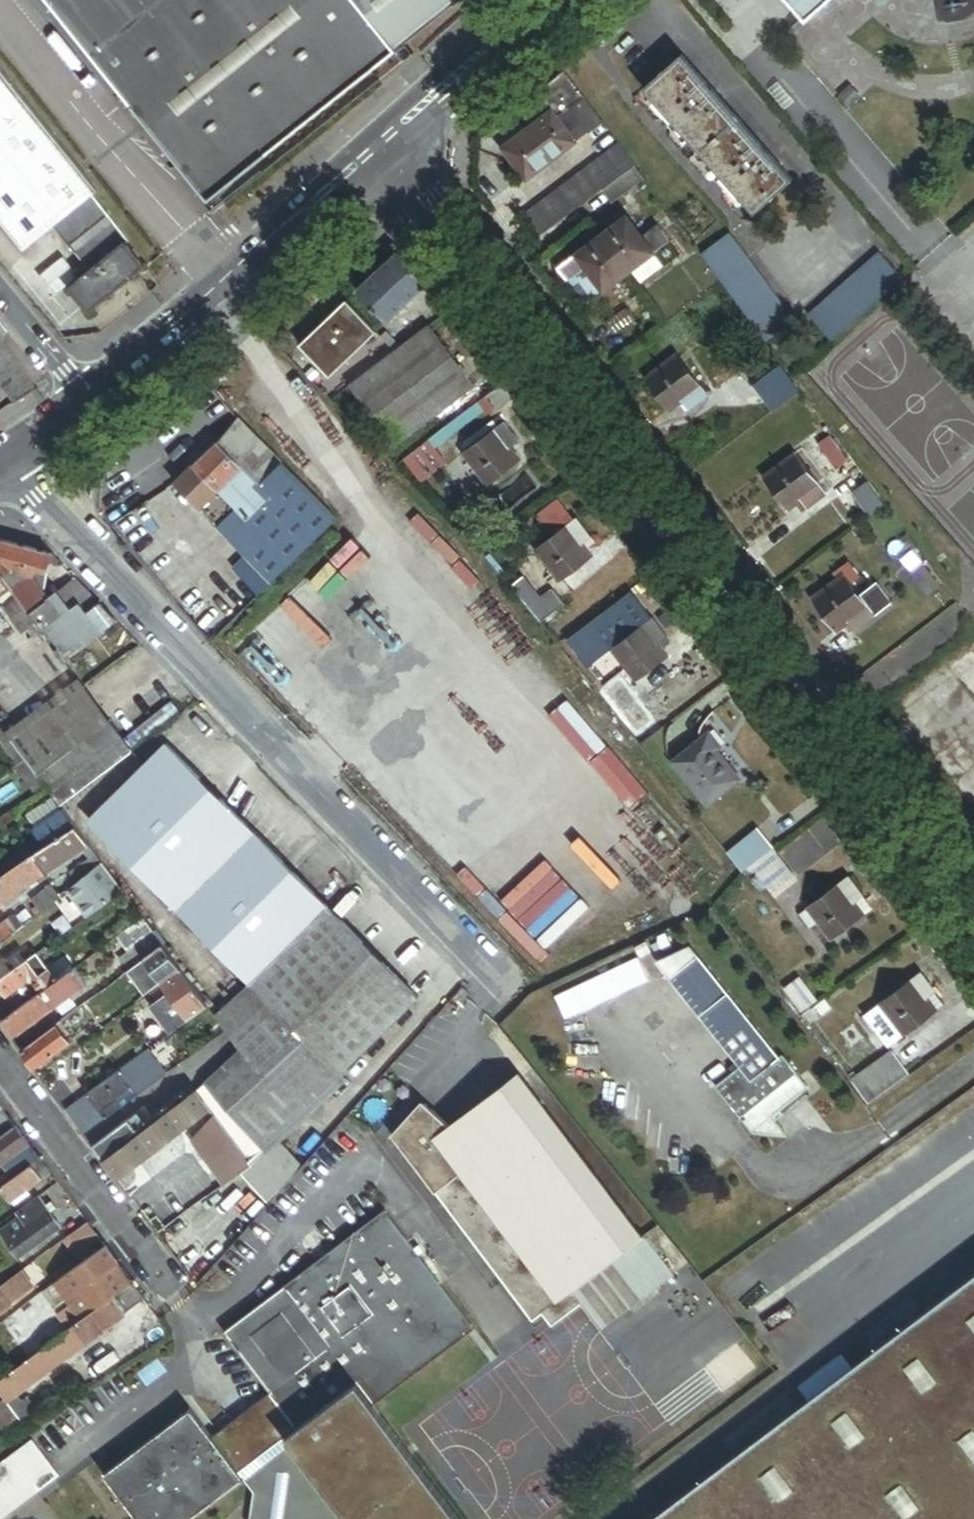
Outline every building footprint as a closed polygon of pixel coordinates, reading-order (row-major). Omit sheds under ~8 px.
[(212,197),(327,105),(337,97),(458,0),(54,0),(212,197)] [(806,25),(834,0),(785,0),(806,25)] [(754,216),(792,182),(683,57),(644,91),(754,216)] [(93,191),(99,185),(0,65),(0,213),(27,246),(55,222),(93,191)] [(605,123),(566,74),(539,95),(553,112),(577,144),(605,123)] [(337,97),(327,105),(337,119),(348,111),(337,97)] [(577,144),(553,112),(504,150),(529,182),(577,144)] [(607,189),(636,167),(620,145),(526,216),(542,238),(607,189)] [(618,203),(647,181),(636,167),(607,189),(618,203)] [(131,237),(93,191),(55,222),(92,267),(127,239),(127,240),(131,237)] [(654,253),(669,241),(658,227),(643,239),(627,218),(562,269),(570,279),(587,265),(607,290),(633,270),(654,253)] [(730,236),(702,256),(768,345),(796,324),(730,236)] [(92,267),(71,285),(91,309),(146,263),(127,240),(127,239),(92,267)] [(430,285),(400,253),(359,292),(389,324),(430,285)] [(654,253),(633,270),(644,284),(665,266),(654,253)] [(904,281),(881,255),(810,318),(833,344),(904,281)] [(607,290),(587,265),(570,279),(589,304),(607,290)] [(331,378),(377,334),(347,303),(301,346),(331,378)] [(638,321),(629,307),(606,322),(615,335),(638,321)] [(344,393),(390,453),(478,385),(433,326),(404,348),(396,354),(344,393)] [(385,344),(396,354),(404,348),(393,336),(385,344)] [(0,338),(0,381),(12,395),(17,400),(39,385),(39,384),(0,338)] [(730,372),(712,342),(697,351),(716,381),(730,372)] [(709,397),(710,397),(679,356),(648,379),(672,411),(679,406),(685,415),(709,397)] [(773,416),(803,393),(784,367),(754,389),(773,416)] [(12,395),(0,381),(0,411),(4,408),(1,403),(12,395)] [(509,382),(398,466),(419,488),(455,460),(445,447),(489,413),(490,415),(497,409),(499,411),(519,395),(509,382)] [(310,534),(331,512),(238,419),(220,444),(310,534)] [(465,454),(490,486),(520,464),(508,447),(517,441),(504,424),(465,454)] [(838,476),(850,467),(833,443),(821,453),(838,476)] [(310,534),(220,444),(196,466),(241,512),(284,554),(278,561),(282,565),(311,536),(310,534)] [(804,514),(829,496),(799,455),(767,479),(790,510),(798,505),(804,514)] [(241,512),(196,466),(175,482),(223,530),(241,512)] [(869,490),(856,500),(869,518),(882,508),(869,490)] [(223,530),(248,555),(266,573),(278,561),(284,554),(241,512),(223,530)] [(311,536),(316,540),(337,518),(331,512),(310,534),(311,536)] [(563,581),(593,558),(587,550),(595,544),(578,522),(540,551),(563,581)] [(286,569),(316,540),(311,536),(282,565),(286,569)] [(10,561),(38,569),(48,571),(52,554),(0,540),(0,569),(10,561)] [(253,586),(266,573),(248,555),(235,568),(253,586)] [(0,569),(0,573),(3,577),(10,588),(26,578),(35,578),(38,569),(10,561),(0,569)] [(253,586),(261,594),(275,581),(270,577),(282,565),(278,561),(266,573),(253,586)] [(942,587),(925,563),(912,573),(929,596),(942,587)] [(270,577),(275,581),(286,569),(282,565),(270,577)] [(511,585),(543,623),(566,605),(553,590),(542,599),(523,576),(511,585)] [(3,577),(0,580),(0,597),(8,608),(20,599),(10,588),(3,577)] [(45,633),(65,617),(51,599),(35,578),(26,578),(10,588),(20,599),(38,624),(45,633)] [(93,597),(77,579),(51,599),(65,617),(81,606),(93,597)] [(858,630),(880,613),(872,602),(866,607),(845,579),(813,603),(837,634),(852,622),(858,630)] [(38,624),(20,599),(8,608),(26,632),(29,630),(38,624)] [(81,606),(65,617),(45,633),(48,637),(69,664),(121,625),(101,605),(88,615),(81,606)] [(617,650),(639,681),(670,659),(665,652),(673,646),(656,622),(617,650)] [(38,624),(29,630),(39,644),(48,637),(38,624)] [(601,695),(631,731),(643,721),(634,710),(642,703),(622,678),(601,695)] [(112,721),(87,688),(14,743),(26,759),(39,776),(112,721)] [(642,703),(634,710),(643,721),(651,715),(642,703)] [(133,749),(112,721),(39,776),(60,804),(133,749)] [(5,747),(13,741),(0,725),(0,741),(5,747)] [(707,738),(715,732),(709,725),(707,727),(705,731),(706,736),(707,738)] [(710,803),(743,777),(720,748),(725,745),(715,732),(707,738),(677,762),(710,803)] [(14,743),(13,741),(5,747),(14,760),(18,765),(26,759),(14,743)] [(177,907),(253,831),(165,743),(88,819),(177,907)] [(2,769),(5,773),(18,765),(14,760),(2,769)] [(45,849),(77,827),(64,810),(34,832),(40,840),(45,849)] [(103,862),(77,827),(45,849),(0,880),(0,908),(84,850),(91,860),(96,867),(103,862)] [(780,853),(781,852),(763,828),(729,854),(744,873),(751,869),(780,853)] [(328,905),(253,831),(177,907),(252,982),(328,905)] [(45,849),(40,840),(0,868),(0,880),(45,849)] [(794,888),(802,882),(780,853),(751,869),(778,904),(796,891),(794,888)] [(72,874),(78,882),(96,867),(91,860),(72,874)] [(124,891),(103,862),(96,867),(78,882),(68,891),(88,918),(124,891)] [(38,907),(42,913),(62,896),(54,886),(34,901),(38,907)] [(848,887),(810,915),(832,945),(862,923),(856,915),(865,909),(848,887)] [(9,920),(18,932),(37,917),(33,911),(29,905),(9,920)] [(252,982),(217,1017),(239,1046),(237,1047),(238,1048),(235,1049),(197,1093),(210,1110),(215,1116),(251,1164),(280,1138),(346,1074),(343,1070),(418,995),(328,905),(252,982)] [(33,911),(37,917),(42,913),(38,907),(33,911)] [(871,917),(865,909),(856,915),(862,923),(871,917)] [(146,959),(164,946),(143,918),(119,936),(131,952),(122,958),(131,970),(146,959)] [(0,926),(0,947),(18,932),(9,920),(8,919),(0,926)] [(668,933),(658,937),(662,946),(672,942),(668,933)] [(163,983),(181,970),(164,946),(146,959),(163,983)] [(671,979),(700,955),(692,946),(656,960),(671,979)] [(48,969),(37,954),(29,960),(40,975),(48,969)] [(783,1057),(700,955),(671,979),(742,1065),(717,1086),(743,1117),(746,1115),(800,1071),(786,1055),(783,1057)] [(65,957),(48,969),(58,982),(74,969),(65,957)] [(131,970),(128,972),(145,996),(163,983),(146,959),(131,970)] [(0,981),(0,987),(7,997),(26,982),(35,981),(43,993),(58,982),(48,969),(40,975),(29,960),(0,981)] [(58,982),(43,993),(3,1023),(14,1038),(88,983),(76,968),(74,969),(58,982)] [(163,983),(170,992),(151,1006),(171,1034),(208,1006),(181,970),(163,983)] [(939,1009),(916,979),(880,1007),(902,1037),(939,1009)] [(815,1001),(800,980),(787,989),(803,1010),(815,1001)] [(98,995),(92,999),(100,1009),(106,1005),(98,995)] [(92,999),(84,1005),(95,1020),(103,1014),(100,1009),(92,999)] [(834,1011),(827,1002),(814,1012),(819,1020),(823,1018),(823,1019),(834,1011)] [(71,1042),(58,1025),(22,1051),(35,1068),(71,1042)] [(167,1073),(149,1049),(87,1095),(84,1098),(89,1106),(93,1103),(99,1111),(94,1114),(100,1122),(104,1118),(105,1119),(167,1073)] [(894,1054),(853,1084),(870,1107),(911,1077),(894,1054)] [(807,1080),(800,1071),(746,1115),(748,1117),(745,1120),(755,1132),(790,1136),(774,1116),(805,1092),(800,1086),(807,1080)] [(522,1078),(452,1132),(433,1107),(396,1136),(538,1319),(544,1315),(554,1328),(583,1305),(603,1330),(675,1275),(646,1237),(645,1238),(522,1078)] [(118,1179),(210,1110),(197,1093),(105,1162),(118,1179)] [(12,1121),(0,1104),(0,1130),(12,1121)] [(237,1174),(241,1172),(251,1164),(215,1116),(204,1129),(237,1174)] [(29,1144),(16,1126),(7,1133),(20,1151),(29,1144)] [(0,1138),(0,1165),(20,1151),(7,1133),(0,1138)] [(251,1164),(241,1172),(268,1205),(302,1167),(280,1138),(251,1164)] [(40,1158),(31,1146),(12,1160),(21,1172),(31,1165),(40,1158)] [(51,1172),(40,1158),(31,1165),(41,1179),(51,1172)] [(0,1187),(0,1190),(13,1207),(25,1197),(22,1193),(41,1179),(31,1165),(21,1172),(0,1187)] [(16,1212),(19,1217),(0,1231),(0,1233),(6,1242),(5,1243),(18,1260),(45,1240),(45,1239),(62,1227),(52,1213),(46,1205),(39,1195),(16,1212)] [(52,1201),(46,1205),(52,1213),(58,1209),(52,1201)] [(227,1428),(213,1439),(190,1408),(105,1472),(141,1518),(195,1518),(245,1481),(254,1493),(250,1518),(460,1518),(374,1404),(476,1328),(385,1207),(278,1287),(221,1329),(271,1395),(256,1407),(227,1428)] [(97,1235),(87,1222),(52,1248),(62,1261),(97,1235)] [(118,1263),(105,1246),(67,1275),(79,1292),(118,1263)] [(21,1271),(0,1286),(0,1312),(33,1287),(21,1271)] [(809,1399),(651,1518),(973,1518),(973,1272),(849,1368),(809,1399)] [(67,1275),(54,1284),(60,1292),(51,1299),(58,1307),(79,1292),(67,1275)] [(145,1299),(132,1282),(113,1297),(125,1313),(145,1299)] [(113,1297),(76,1324),(85,1337),(89,1343),(126,1315),(125,1313),(113,1297)] [(145,1328),(160,1319),(151,1308),(150,1310),(150,1311),(138,1319),(145,1328)] [(76,1324),(44,1348),(56,1365),(71,1354),(68,1350),(85,1337),(76,1324)] [(44,1348),(35,1355),(48,1372),(56,1366),(56,1365),(44,1348)] [(75,1365),(86,1381),(104,1369),(100,1363),(105,1360),(96,1349),(75,1365)] [(35,1355),(13,1370),(26,1388),(48,1372),(35,1355)] [(798,1385),(809,1399),(849,1368),(838,1355),(798,1385)] [(0,1380),(0,1392),(5,1399),(19,1418),(22,1422),(35,1414),(29,1404),(24,1407),(16,1395),(26,1388),(13,1370),(0,1380)] [(5,1399),(0,1402),(0,1430),(19,1418),(5,1399)] [(57,1474),(32,1441),(0,1465),(0,1516),(57,1474)]
